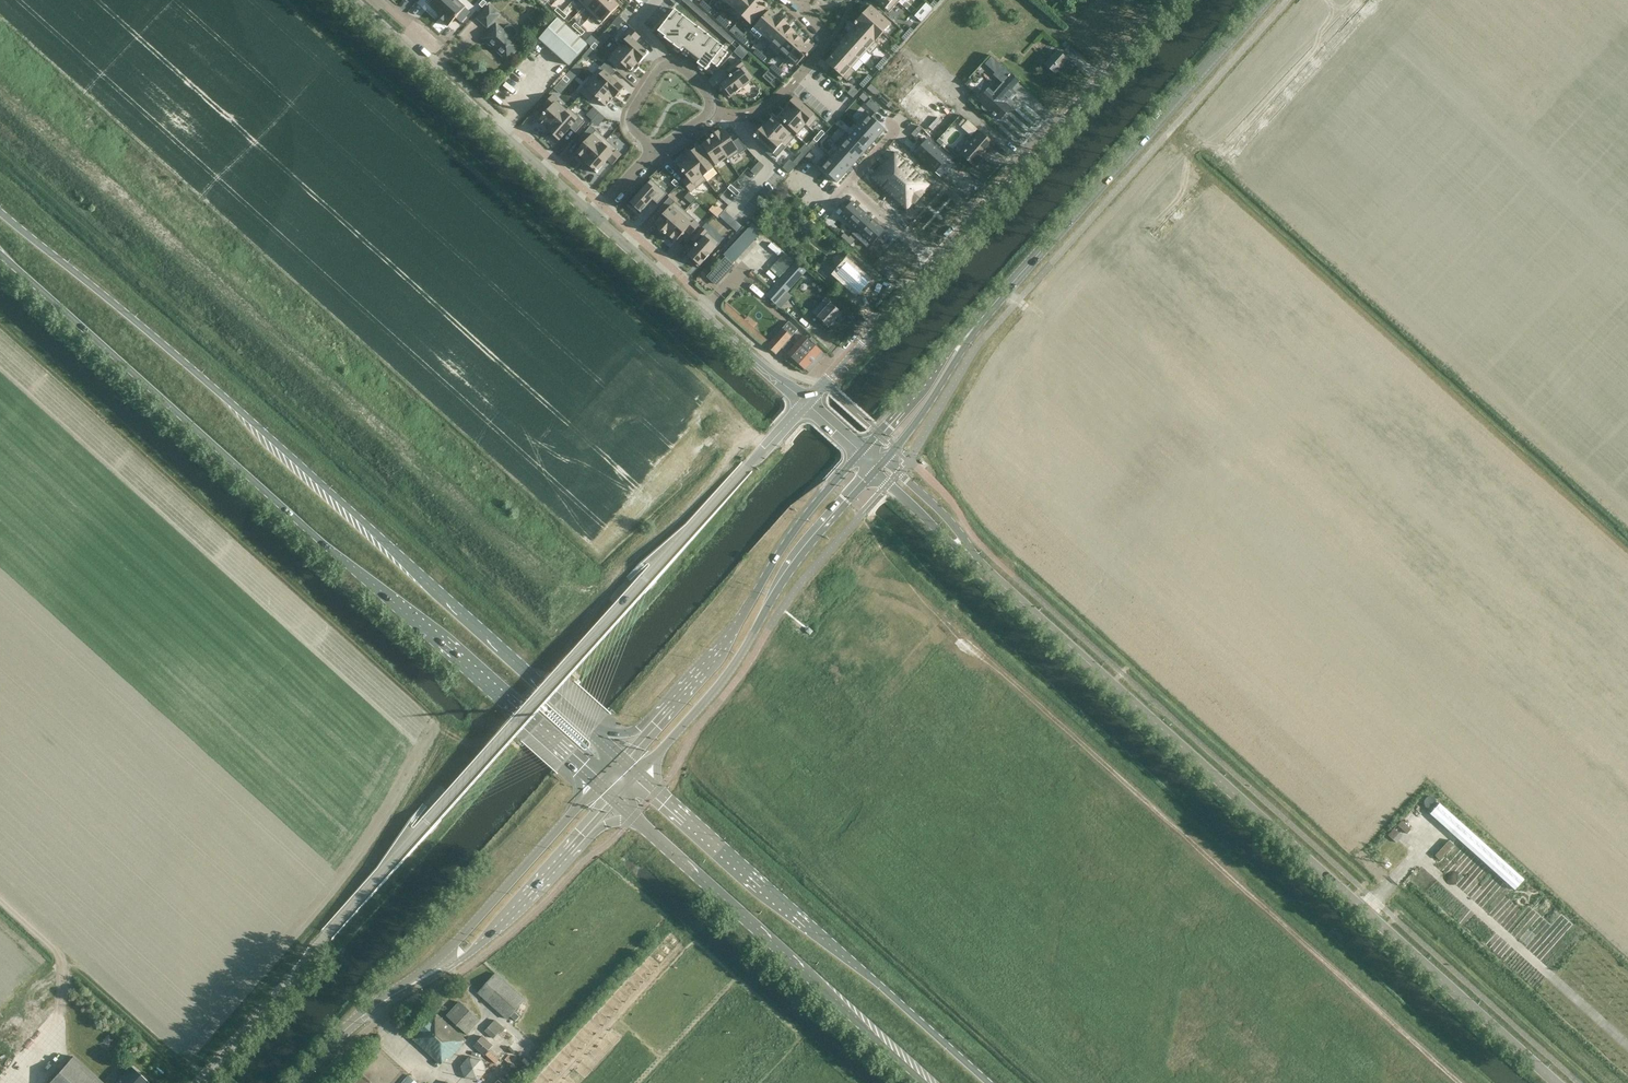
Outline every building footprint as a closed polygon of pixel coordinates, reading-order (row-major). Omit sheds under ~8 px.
[(429,7),(434,12),(434,13),(438,17),(439,16),(454,0),(434,0),(435,1),(429,7)] [(439,16),(449,25),(455,19),(460,24),(469,13),(455,0),(454,0),(439,16)] [(584,7),(592,15),(607,0),(591,0),(584,7)] [(592,15),(601,24),(619,5),(614,0),(607,0),(592,15)] [(724,4),(724,5),(726,3),(733,9),(730,13),(742,0),(727,0),(724,4)] [(730,13),(739,21),(757,0),(742,0),(730,13)] [(739,21),(743,17),(751,25),(768,6),(761,0),(757,0),(739,21)] [(889,12),(899,2),(897,0),(876,0),(889,12)] [(926,3),(915,16),(922,22),(933,9),(932,9),(926,3)] [(871,5),(862,15),(883,33),(891,24),(871,5)] [(483,38),(508,60),(521,46),(496,24),(493,22),(499,14),(490,6),(478,18),(488,27),(491,30),(483,38)] [(665,23),(658,31),(665,37),(664,38),(666,39),(670,42),(674,45),(673,45),(675,46),(679,49),(681,51),(682,52),(683,51),(690,55),(690,56),(691,56),(698,62),(697,64),(706,71),(707,69),(712,63),(716,66),(717,67),(718,66),(723,60),(724,59),(724,58),(728,54),(729,53),(727,52),(723,49),(723,48),(724,48),(724,47),(709,35),(708,34),(707,34),(703,30),(700,28),(699,27),(694,24),(675,9),(668,18),(669,18),(665,23)] [(769,10),(752,29),(761,37),(780,16),(779,16),(778,17),(769,10)] [(862,15),(855,23),(879,45),(876,41),(883,33),(862,15)] [(780,16),(761,37),(769,44),(767,46),(768,47),(788,25),(788,24),(780,16)] [(556,18),(538,39),(568,65),(586,44),(556,18)] [(856,25),(848,34),(871,54),(879,45),(855,23),(854,24),(856,25)] [(788,25),(768,47),(776,54),(796,32),(788,25)] [(625,32),(616,42),(620,46),(640,63),(640,62),(649,53),(647,51),(647,52),(636,42),(640,37),(631,28),(626,33),(625,32)] [(796,32),(776,54),(784,62),(805,39),(804,38),(803,40),(795,33),(796,33),(796,32)] [(848,34),(840,42),(859,59),(867,51),(871,55),(871,54),(848,34)] [(805,39),(784,62),(785,62),(788,58),(796,65),(805,56),(807,57),(808,55),(807,54),(813,47),(805,39)] [(841,44),(834,53),(855,72),(856,71),(852,68),(859,59),(840,42),(840,43),(841,44)] [(740,45),(734,51),(743,58),(749,51),(740,44),(740,45)] [(620,46),(607,60),(617,69),(622,64),(630,72),(635,67),(637,68),(641,63),(640,62),(640,63),(620,46)] [(1056,74),(1068,60),(1057,50),(1044,64),(1056,74)] [(834,53),(826,62),(837,72),(834,75),(840,80),(843,77),(847,81),(855,72),(834,53)] [(504,90),(514,99),(516,98),(537,73),(527,65),(530,63),(522,56),(512,69),(518,74),(504,90)] [(730,77),(721,84),(727,92),(725,93),(729,98),(736,93),(742,88),(755,78),(740,60),(727,70),(731,75),(729,77),(730,77)] [(583,68),(577,63),(574,66),(580,71),(583,68)] [(988,89),(978,100),(983,105),(982,106),(983,108),(987,113),(990,112),(991,111),(993,113),(992,114),(995,117),(996,116),(1000,119),(1011,107),(1008,105),(1012,101),(1011,100),(1016,94),(1011,89),(1015,84),(1019,80),(1002,65),(994,74),(1004,83),(994,94),(988,89)] [(600,67),(592,76),(614,97),(615,98),(624,88),(600,67)] [(776,77),(768,70),(763,76),(771,83),(776,77)] [(549,84),(537,73),(515,98),(527,108),(541,92),(546,96),(556,85),(551,81),(549,84)] [(584,87),(579,92),(589,101),(594,96),(599,100),(598,101),(600,102),(606,106),(614,97),(592,76),(583,86),(584,87)] [(853,97),(859,91),(854,86),(848,92),(853,97)] [(863,92),(859,97),(864,102),(869,97),(863,92)] [(544,115),(539,121),(549,130),(567,109),(557,101),(558,100),(554,95),(553,95),(552,95),(544,104),(549,109),(547,111),(545,113),(544,113),(543,114),(544,115)] [(795,97),(786,107),(787,108),(806,125),(809,128),(818,118),(795,97)] [(549,130),(548,131),(559,141),(571,127),(576,132),(585,122),(569,107),(567,109),(549,130)] [(787,108),(778,117),(784,122),(784,123),(785,124),(785,123),(797,134),(806,125),(787,108)] [(885,129),(866,112),(856,123),(876,140),(885,129)] [(766,121),(761,126),(762,127),(763,126),(782,143),(782,144),(786,148),(795,138),(772,118),(768,123),(766,121)] [(876,140),(856,123),(858,126),(849,136),(846,132),(845,132),(866,151),(876,140)] [(583,144),(576,152),(582,158),(580,160),(585,164),(586,163),(585,163),(607,140),(591,126),(579,139),(583,144)] [(762,127),(754,137),(755,138),(756,138),(773,153),(782,144),(782,143),(763,126),(762,127)] [(719,131),(711,136),(712,136),(727,157),(726,158),(728,160),(739,152),(740,153),(746,149),(739,138),(733,142),(724,129),(720,132),(719,131)] [(915,129),(911,134),(915,137),(919,133),(915,129)] [(866,151),(845,132),(836,143),(857,161),(866,151)] [(981,132),(961,154),(974,166),(994,144),(981,132)] [(712,138),(702,145),(716,165),(726,158),(727,157),(712,136),(711,137),(712,138)] [(948,158),(927,139),(914,153),(935,172),(948,158)] [(607,140),(585,163),(586,163),(597,173),(598,171),(608,160),(613,164),(622,154),(617,150),(617,149),(607,140)] [(857,161),(836,143),(839,147),(831,157),(827,153),(826,154),(847,172),(857,161)] [(697,147),(686,156),(687,157),(703,176),(704,176),(714,168),(697,147)] [(810,152),(805,157),(811,162),(815,157),(810,152)] [(924,192),(931,184),(896,152),(888,161),(886,159),(869,178),(907,211),(914,202),(915,203),(924,194),(924,192)] [(847,172),(826,154),(816,164),(820,168),(837,183),(847,172)] [(687,157),(677,165),(682,171),(682,172),(683,173),(684,173),(687,177),(682,182),(691,192),(696,188),(707,180),(704,176),(703,176),(687,157)] [(756,174),(764,165),(760,161),(751,170),(756,174)] [(651,179),(630,203),(641,212),(652,199),(657,204),(667,193),(651,179)] [(689,192),(685,197),(692,203),(696,198),(689,192)] [(662,216),(655,224),(659,228),(658,229),(664,235),(665,234),(685,211),(670,197),(657,211),(662,216)] [(839,215),(855,230),(852,233),(852,234),(869,215),(853,201),(839,215)] [(802,211),(797,206),(791,213),(796,217),(802,211)] [(685,211),(665,234),(665,235),(666,234),(675,242),(686,230),(691,235),(700,225),(694,220),(695,219),(685,211)] [(885,230),(869,215),(852,234),(867,247),(871,243),(872,245),(885,230)] [(810,231),(816,223),(807,216),(801,224),(810,231)] [(717,285),(736,265),(733,263),(763,231),(753,222),(724,254),(726,256),(707,276),(717,285)] [(695,246),(688,255),(695,261),(694,263),(698,267),(705,260),(710,255),(709,255),(714,250),(720,243),(703,227),(692,240),(696,244),(695,246)] [(849,237),(844,233),(841,236),(846,241),(849,237)] [(846,241),(851,245),(855,240),(851,235),(846,241)] [(783,273),(795,260),(786,252),(773,264),(783,273)] [(826,278),(834,270),(824,262),(817,270),(826,278)] [(773,287),(774,288),(779,293),(800,269),(793,263),(773,287)] [(858,294),(869,282),(852,266),(847,273),(844,270),(838,276),(842,279),(841,279),(858,294)] [(800,269),(779,293),(783,296),(804,273),(800,269)] [(779,293),(774,288),(767,295),(781,308),(788,301),(783,296),(779,293)] [(725,302),(725,308),(767,345),(770,341),(756,328),(759,324),(748,315),(745,319),(725,302)] [(826,309),(819,316),(818,317),(828,327),(842,313),(831,303),(826,309)] [(819,316),(826,309),(820,304),(814,311),(819,316)] [(789,322),(767,346),(776,354),(783,347),(788,340),(798,330),(789,322)] [(788,340),(783,347),(789,352),(788,354),(805,369),(821,351),(815,345),(817,343),(811,338),(809,340),(804,335),(794,346),(788,340)] [(1524,879),(1440,803),(1430,814),(1515,890),(1524,879)] [(526,1000),(505,981),(495,972),(477,993),(487,1001),(488,1001),(509,1020),(511,1017),(516,1022),(521,1017),(516,1012),(526,1000)] [(468,1034),(480,1019),(461,1003),(448,1017),(468,1034)] [(449,1060),(466,1040),(436,1013),(413,1039),(441,1064),(447,1057),(449,1060)] [(501,1034),(506,1028),(495,1019),(485,1031),(494,1038),(499,1032),(501,1034)] [(108,1045),(113,1039),(108,1034),(103,1040),(108,1045)] [(486,1055),(494,1045),(484,1036),(475,1045),(486,1055)] [(477,1081),(486,1071),(482,1059),(469,1056),(460,1066),(465,1078),(477,1081)] [(74,1057),(50,1082),(103,1082),(74,1057)] [(148,1082),(131,1066),(117,1082),(118,1082),(117,1082),(147,1082),(148,1082)] [(418,1082),(408,1074),(400,1082),(417,1082),(418,1082)]
